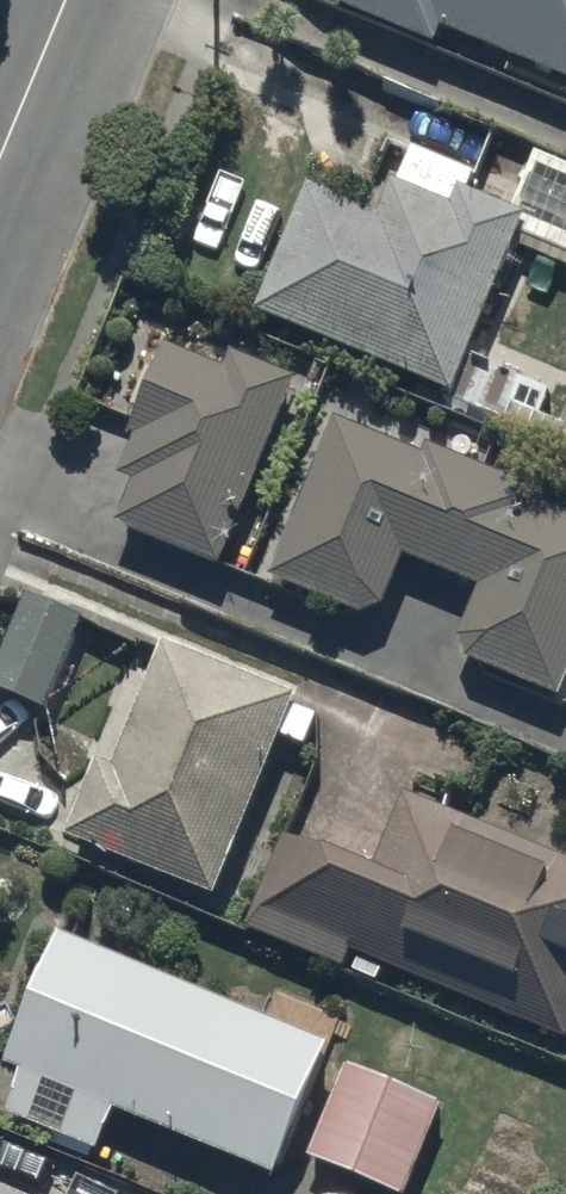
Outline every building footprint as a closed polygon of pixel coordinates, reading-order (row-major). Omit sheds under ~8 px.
[(434,40),(442,21),(565,74),(565,0),(342,0),(434,40)] [(252,306),(445,385),(520,203),(454,176),(446,196),(386,171),(372,204),(305,177),(252,306)] [(222,560),(296,369),(229,343),(222,362),(159,337),(122,432),(132,436),(118,469),(134,476),(117,520),(222,560)] [(340,412),(275,572),(359,606),(386,599),(409,551),(484,583),(464,634),(471,657),(563,693),(565,685),(565,506),(543,498),(548,486),(431,441),(428,449),(340,412)] [(28,587),(0,655),(0,686),(46,705),(85,611),(28,587)] [(297,686),(165,633),(117,756),(99,749),(68,827),(217,886),(297,686)] [(287,826),(248,922),(345,962),(353,943),(565,1029),(565,851),(403,785),(372,861),(287,826)] [(114,1104),(275,1169),(328,1037),(60,929),(7,1059),(22,1065),(6,1106),(99,1143),(114,1104)] [(446,1097),(350,1057),(311,1151),(408,1191),(446,1097)] [(0,1182),(0,1193),(29,1193),(0,1182)]
